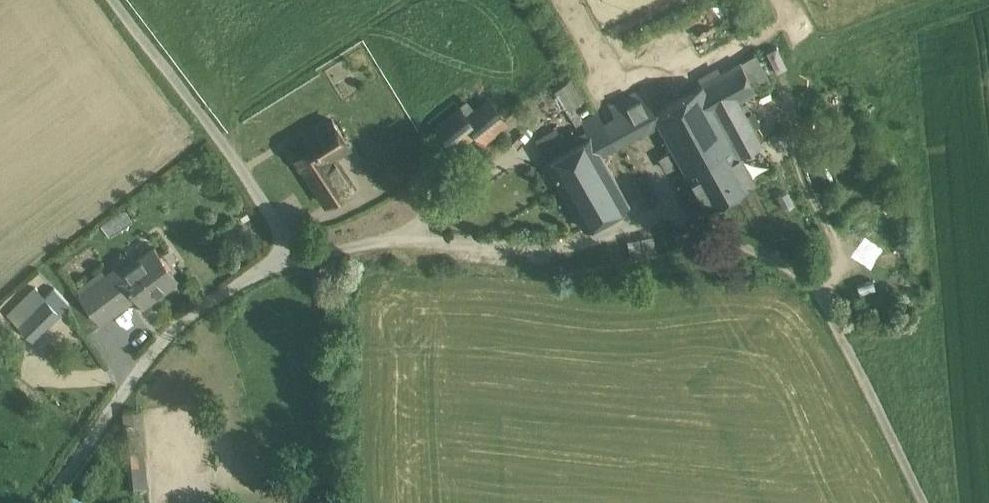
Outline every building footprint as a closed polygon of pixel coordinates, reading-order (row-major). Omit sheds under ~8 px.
[(741,63),(655,111),(643,89),(641,90),(659,123),(674,150),(681,163),(684,169),(733,141),(741,155),(762,143),(738,100),(756,90),(756,91),(770,83),(755,55),(741,63)] [(563,109),(581,101),(571,79),(553,87),(563,109)] [(641,90),(622,100),(640,134),(659,123),(641,90)] [(474,113),(466,119),(477,132),(484,141),(507,122),(489,100),(474,113)] [(622,100),(611,106),(629,139),(640,134),(622,100)] [(467,104),(438,127),(456,149),(477,132),(466,119),(474,113),(467,104)] [(611,106),(583,122),(591,136),(601,154),(629,139),(611,106)] [(332,120),(304,139),(303,137),(288,147),(301,168),(303,167),(327,204),(353,187),(329,150),(345,140),(332,120)] [(591,136),(546,160),(585,228),(629,204),(601,154),(591,136)] [(733,141),(684,169),(706,207),(755,180),(741,155),(733,141)] [(674,150),(661,157),(668,170),(681,163),(674,150)] [(634,248),(641,245),(645,255),(655,251),(650,236),(632,242),(634,248)] [(117,268),(80,296),(99,321),(135,295),(142,304),(177,278),(166,263),(167,263),(155,246),(120,272),(117,268)] [(35,288),(8,315),(19,326),(46,300),(47,299),(35,288)] [(46,300),(19,326),(32,339),(59,312),(46,300)] [(123,423),(131,491),(148,489),(140,421),(123,423)]
